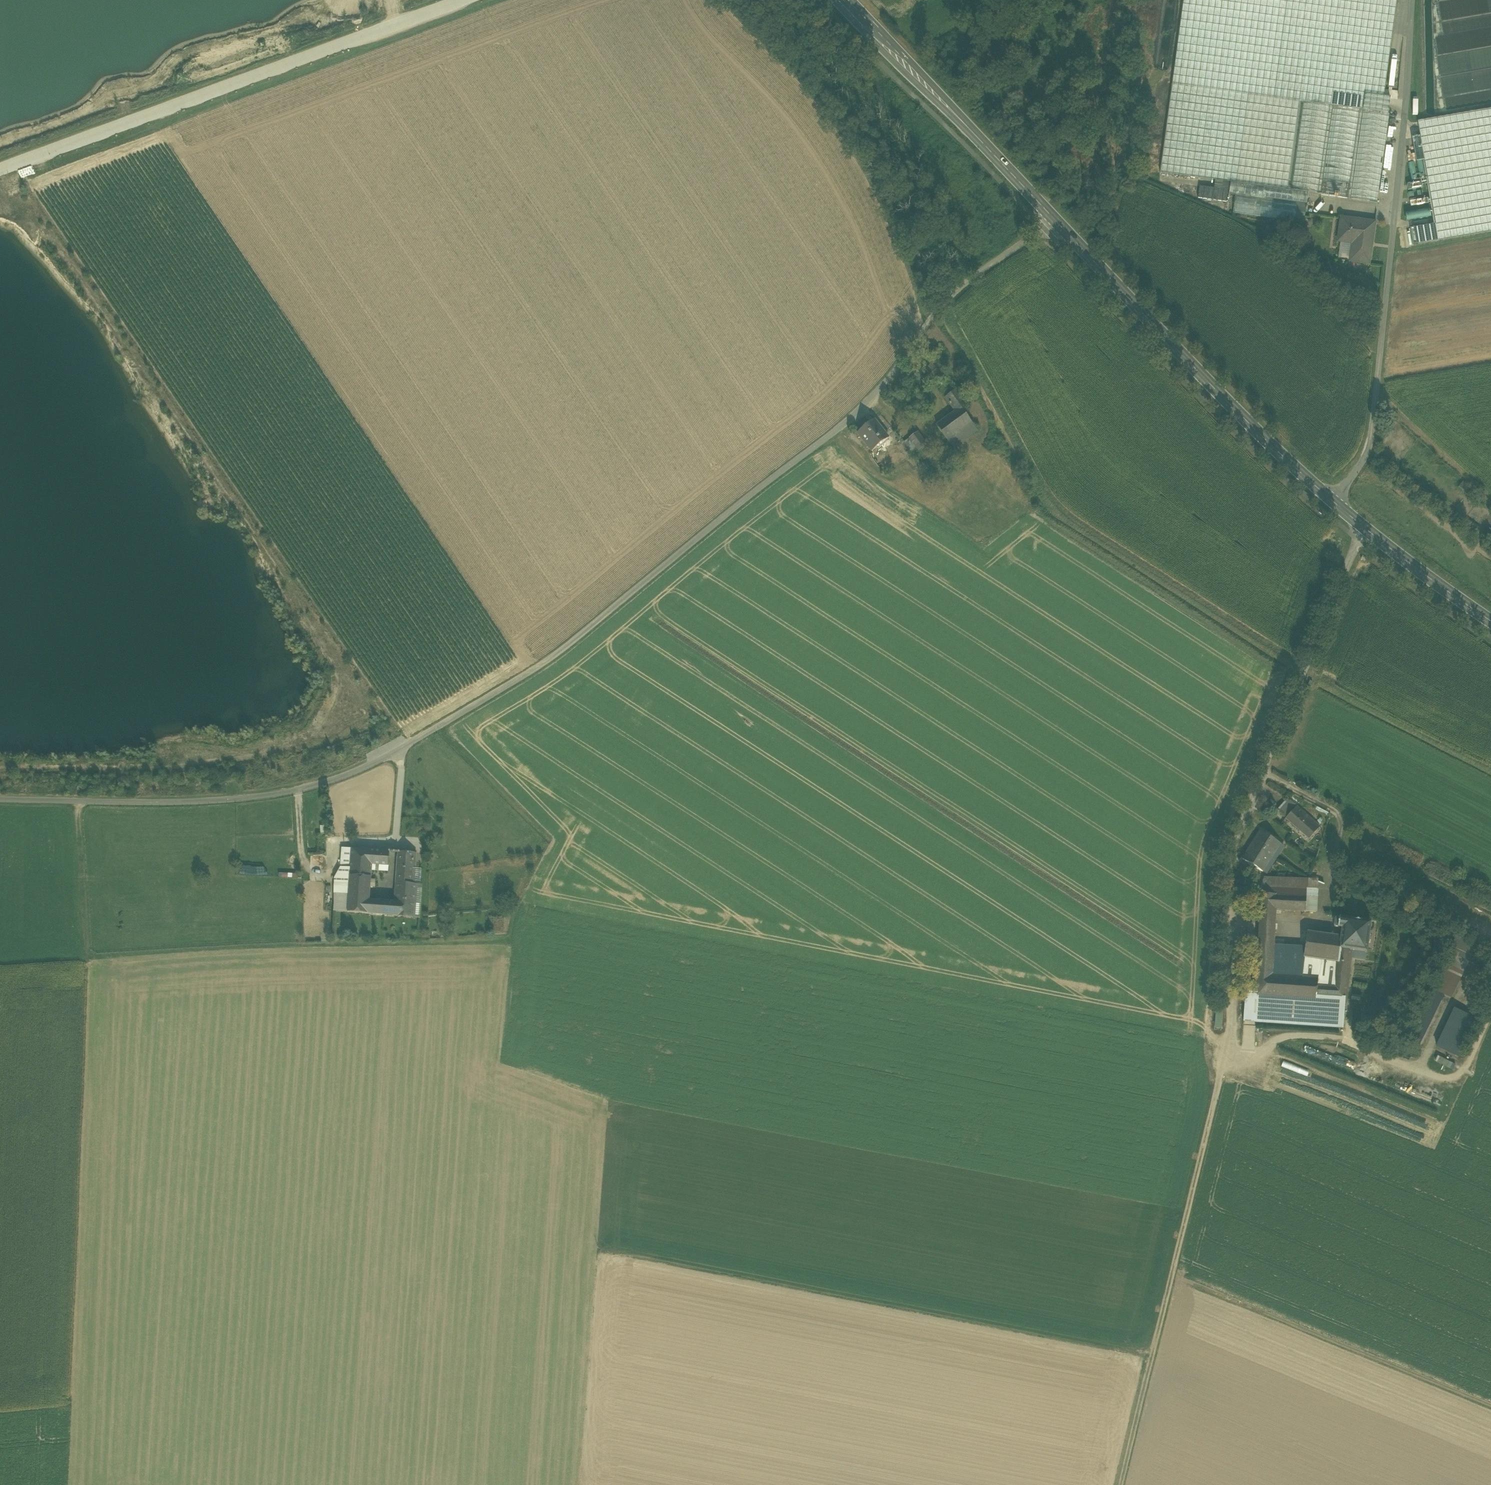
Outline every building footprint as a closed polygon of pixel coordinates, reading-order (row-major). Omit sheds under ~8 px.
[(1172,85),(1249,95),(1333,106),(1360,110),(1362,110),(1388,114),(1390,97),(1384,96),(1397,0),(1184,0),(1172,85)] [(1231,182),(1237,183),(1249,95),(1172,85),(1160,173),(1215,180),(1231,182)] [(1308,193),(1320,194),(1333,106),(1249,95),(1237,183),(1308,193)] [(1320,194),(1348,198),(1360,110),(1333,106),(1320,194)] [(1413,245),(1490,231),(1490,109),(1418,122),(1420,137),(1424,160),(1435,224),(1410,229),(1413,245)] [(1348,198),(1350,199),(1362,110),(1360,110),(1348,198)] [(1388,114),(1362,110),(1350,199),(1378,202),(1390,114),(1388,114)] [(1416,162),(1424,160),(1420,137),(1412,138),(1416,162)] [(1229,191),(1231,182),(1215,180),(1214,189),(1229,191)] [(1306,205),(1308,193),(1237,183),(1231,182),(1229,191),(1229,194),(1235,195),(1306,205)] [(1421,182),(1407,184),(1408,190),(1422,188),(1421,182)] [(1229,191),(1214,189),(1200,187),(1198,198),(1228,202),(1229,194),(1229,191)] [(1304,223),(1306,205),(1235,195),(1233,214),(1304,223)] [(1410,201),(1411,206),(1429,203),(1428,198),(1410,201)] [(1423,217),(1422,211),(1405,213),(1406,219),(1423,217)] [(1350,261),(1369,264),(1375,222),(1341,218),(1338,242),(1340,242),(1352,244),(1350,260),(1350,261)] [(1338,258),(1350,260),(1352,244),(1340,242),(1338,258)] [(936,424),(947,439),(970,421),(960,408),(966,403),(955,390),(944,398),(954,410),(936,424)] [(858,433),(872,451),(889,438),(875,420),(858,433)] [(919,437),(912,443),(908,446),(914,455),(917,459),(923,467),(929,463),(935,458),(929,450),(919,437)] [(1277,810),(1286,818),(1297,806),(1288,798),(1277,810)] [(1286,818),(1310,839),(1320,827),(1297,806),(1286,818)] [(1256,867),(1263,872),(1281,844),(1260,831),(1243,859),(1250,864),(1248,868),(1253,871),(1256,867)] [(1281,844),(1263,872),(1266,874),(1284,845),(1281,844)] [(342,848),(341,868),(351,869),(353,848),(342,848)] [(373,850),(353,848),(351,869),(348,912),(369,914),(370,900),(372,871),(372,864),(373,850)] [(390,851),(373,850),(372,864),(389,866),(390,851)] [(399,852),(397,883),(412,884),(413,869),(414,853),(399,852)] [(348,912),(351,869),(341,868),(335,878),(334,911),(348,912)] [(412,884),(416,884),(421,885),(422,869),(413,869),(412,884)] [(1261,887),(1260,912),(1275,913),(1276,910),(1306,912),(1307,889),(1317,890),(1317,881),(1265,879),(1265,887),(1261,887)] [(416,884),(412,884),(397,883),(396,904),(385,903),(384,915),(414,917),(416,884)] [(416,884),(414,917),(421,918),(423,885),(421,885),(416,884)] [(1307,889),(1306,912),(1316,912),(1317,890),(1307,889)] [(385,901),(370,900),(369,914),(384,915),(385,903),(385,901)] [(1275,922),(1275,913),(1260,912),(1259,920),(1275,922)] [(1352,951),(1367,953),(1370,923),(1335,918),(1334,927),(1342,928),(1341,937),(1340,949),(1352,951)] [(1274,945),(1275,922),(1259,920),(1256,985),(1255,998),(1345,1004),(1346,1004),(1352,957),(1352,951),(1340,949),(1341,937),(1309,933),(1307,947),(1274,945)] [(1451,998),(1477,946),(1457,936),(1431,988),(1451,998)] [(1255,998),(1256,985),(1245,984),(1243,1022),(1343,1028),(1345,1004),(1255,998)] [(1406,1038),(1419,1046),(1444,996),(1431,989),(1406,1038)] [(1473,1018),(1454,1009),(1437,1047),(1456,1056),(1473,1018)] [(1377,1015),(1359,1018),(1361,1029),(1379,1025),(1377,1015)] [(1454,1062),(1456,1057),(1439,1051),(1437,1055),(1454,1062)] [(1436,1061),(1449,1067),(1452,1063),(1438,1056),(1436,1061)]
